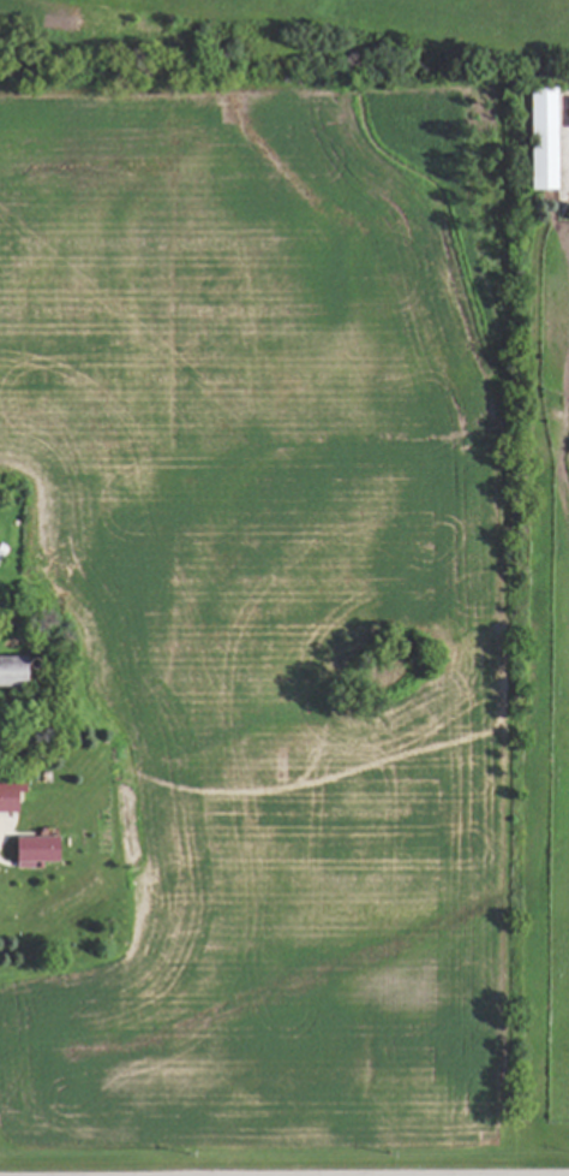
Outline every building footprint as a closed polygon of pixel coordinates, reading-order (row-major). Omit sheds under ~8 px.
[(525,190),(552,191),(553,89),(526,88),(525,190)] [(14,688),(15,659),(0,658),(0,687),(14,688)] [(12,812),(11,784),(0,785),(0,813),(12,812)] [(50,837),(9,838),(9,863),(51,862),(50,837)]
